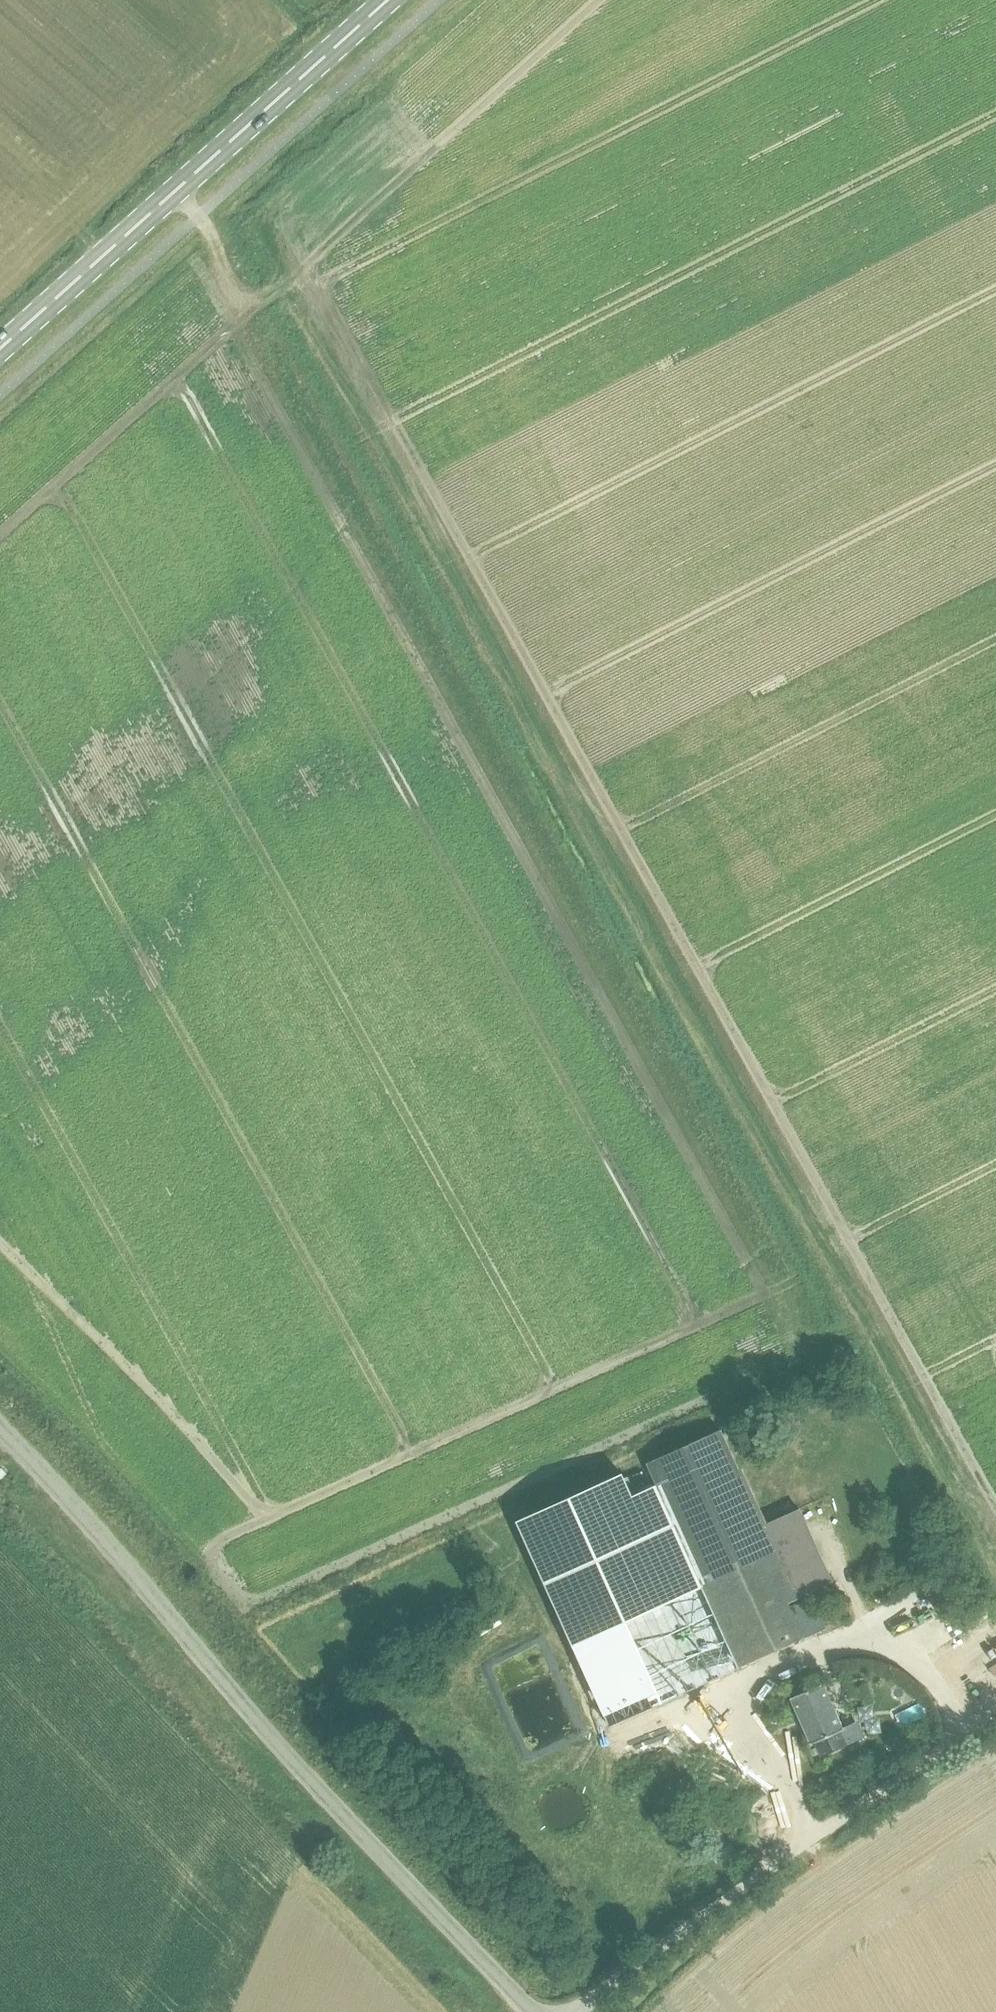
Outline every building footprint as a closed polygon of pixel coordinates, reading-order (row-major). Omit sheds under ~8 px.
[(831,1582),(799,1509),(763,1525),(762,1524),(730,1451),(730,1450),(721,1431),(648,1463),(657,1484),(689,1557),(700,1583),(702,1587),(738,1664),(801,1637),(786,1602),(795,1598),(831,1582)] [(556,1508),(518,1525),(527,1544),(535,1562),(544,1580),(561,1619),(666,1572),(632,1496),(624,1477),(556,1508)] [(657,1484),(632,1496),(666,1572),(561,1619),(573,1646),(702,1587),(700,1583),(689,1557),(657,1484)] [(701,1590),(631,1621),(632,1622),(632,1623),(665,1696),(735,1666),(701,1590)] [(825,1628),(811,1598),(792,1607),(806,1637),(825,1628)] [(895,1619),(912,1612),(908,1604),(892,1611),(895,1619)] [(816,1740),(822,1754),(861,1737),(854,1721),(841,1727),(822,1683),(789,1698),(809,1743),(816,1740)] [(921,1701),(897,1716),(904,1729),(929,1714),(921,1701)]
